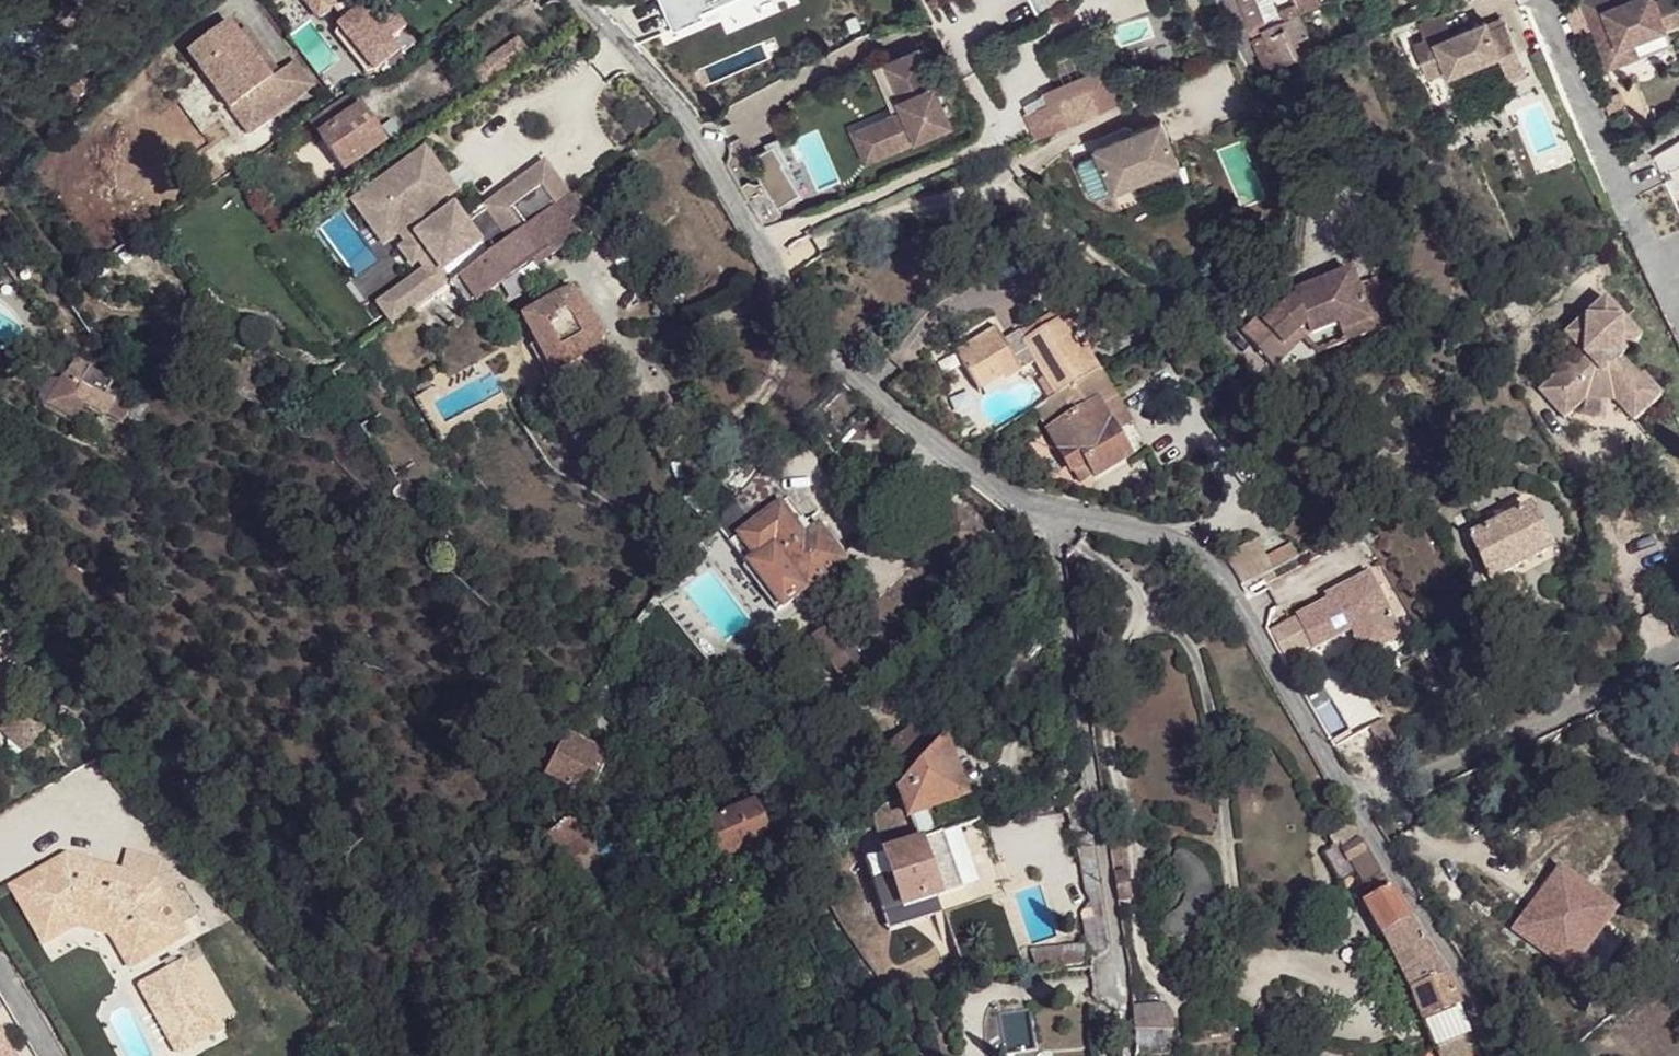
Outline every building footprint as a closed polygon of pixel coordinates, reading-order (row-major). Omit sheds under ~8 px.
[(324,19),(338,1),(350,15),(337,27),(384,79),(410,54),(394,37),(409,23),(387,0),(381,0),(369,11),(358,0),(306,0),(324,19)] [(1041,20),(1072,5),(1070,0),(1032,0),(1041,20)] [(1250,0),(1221,0),(1234,30),(1245,26),(1259,21),(1251,1),(1250,0)] [(1282,23),(1297,15),(1317,6),(1314,0),(1271,0),(1282,23)] [(1406,11),(1422,3),(1421,0),(1401,0),(1406,11)] [(1603,69),(1635,56),(1629,40),(1661,28),(1676,22),(1673,15),(1678,12),(1678,0),(1618,0),(1614,2),(1613,0),(1576,0),(1603,69)] [(1282,23),(1278,24),(1279,29),(1282,27),(1290,45),(1306,38),(1297,15),(1282,23)] [(1415,26),(1421,41),(1429,37),(1431,43),(1448,35),(1440,15),(1415,26)] [(1421,41),(1410,47),(1424,80),(1443,71),(1445,76),(1495,54),(1507,79),(1524,72),(1501,21),(1486,28),(1481,20),(1448,35),(1431,43),(1429,37),(1421,41)] [(1261,27),(1259,21),(1245,26),(1247,33),(1261,27)] [(284,104),(265,78),(232,33),(224,22),(184,50),(244,133),(284,104)] [(1263,73),(1295,58),(1290,45),(1282,27),(1279,29),(1250,41),(1263,73)] [(232,33),(265,78),(273,73),(240,28),(232,33)] [(1629,40),(1635,56),(1667,44),(1661,28),(1629,40)] [(517,42),(473,72),(485,89),(529,59),(517,42)] [(921,53),(886,68),(906,113),(898,117),(879,125),(891,153),(953,127),(921,53)] [(273,73),(265,78),(284,104),(309,86),(290,60),(273,73)] [(886,68),(879,71),(898,117),(906,113),(886,68)] [(1038,142),(1121,108),(1106,72),(1044,96),(1048,108),(1028,116),(1038,142)] [(309,126),(320,140),(362,112),(351,97),(309,126)] [(116,109),(117,122),(124,127),(128,120),(128,109),(116,109)] [(362,112),(320,140),(342,174),(385,145),(362,112)] [(879,125),(856,135),(868,163),(891,153),(879,125)] [(1179,163),(1162,125),(1094,154),(1111,192),(1179,163)] [(746,182),(739,186),(762,225),(781,219),(775,208),(787,201),(788,204),(802,198),(777,138),(763,144),(766,150),(748,161),(759,181),(754,184),(746,182)] [(381,185),(349,209),(365,229),(368,226),(384,247),(391,256),(399,250),(412,267),(404,273),(418,291),(426,285),(431,291),(423,298),(426,302),(447,287),(520,233),(539,219),(514,185),(468,220),(470,222),(449,237),(437,221),(429,226),(422,216),(412,204),(428,192),(407,163),(380,184),(381,185)] [(539,219),(552,209),(527,176),(514,185),(539,219)] [(428,192),(412,204),(422,216),(438,204),(428,192)] [(349,209),(337,218),(368,259),(384,247),(368,226),(365,229),(349,209)] [(520,233),(447,287),(455,299),(465,310),(522,267),(518,261),(527,255),(531,261),(536,267),(575,239),(552,209),(539,219),(520,233)] [(1140,244),(1135,244),(1125,248),(1129,257),(1139,253),(1141,252),(1142,248),(1140,244)] [(391,256),(382,264),(402,290),(363,318),(378,339),(390,330),(412,313),(426,302),(423,298),(431,291),(426,285),(418,291),(404,273),(412,267),(399,250),(391,256)] [(518,261),(522,267),(531,261),(527,255),(518,261)] [(1329,300),(1356,290),(1350,275),(1323,285),(1329,300)] [(1358,290),(1380,334),(1391,330),(1373,284),(1358,290)] [(1370,326),(1356,290),(1329,300),(1323,285),(1293,297),(1295,303),(1279,313),(1264,325),(1257,318),(1238,337),(1272,371),(1296,350),(1305,341),(1336,330),(1339,338),(1370,326)] [(426,302),(412,313),(421,324),(455,299),(447,287),(426,302)] [(1343,349),(1380,334),(1358,290),(1356,290),(1370,326),(1339,338),(1343,349)] [(561,393),(603,369),(590,345),(601,339),(599,335),(603,333),(603,329),(598,318),(592,317),(589,319),(587,314),(582,316),(569,294),(558,301),(556,298),(520,320),(534,344),(532,345),(535,350),(532,351),(531,355),(537,367),(541,368),(545,366),(547,371),(549,370),(561,393)] [(1601,297),(1561,332),(1577,350),(1582,356),(1570,367),(1565,361),(1535,387),(1560,415),(1581,398),(1610,399),(1628,419),(1657,395),(1638,374),(1626,384),(1608,362),(1636,336),(1601,297)] [(1056,396),(1101,370),(1088,347),(1080,351),(1062,317),(1024,336),(1023,334),(1008,341),(1004,334),(998,325),(957,349),(970,373),(996,359),(1003,370),(1007,376),(1022,368),(1015,355),(1030,347),(1037,361),(1056,396)] [(1019,327),(1004,334),(1008,341),(1023,334),(1019,327)] [(1305,341),(1296,350),(1314,360),(1343,349),(1339,338),(1336,330),(1305,341)] [(1022,368),(1037,361),(1030,347),(1015,355),(1022,368)] [(1577,350),(1565,361),(1570,367),(1582,356),(1577,350)] [(977,384),(1003,370),(996,359),(970,373),(977,384)] [(110,382),(69,363),(48,411),(77,424),(84,407),(125,425),(134,405),(106,392),(110,382)] [(1034,408),(1037,412),(1103,373),(1101,370),(1056,396),(1034,408)] [(1103,373),(1037,412),(1049,432),(1099,403),(1101,408),(1117,398),(1103,373)] [(1099,403),(1049,432),(1071,471),(1086,463),(1095,477),(1129,459),(1101,408),(1099,403)] [(789,504),(761,467),(732,501),(720,516),(751,558),(740,565),(778,614),(844,567),(818,531),(808,539),(800,529),(797,531),(782,510),(789,504)] [(805,525),(789,504),(782,510),(797,531),(800,529),(805,525)] [(1466,538),(1485,580),(1545,553),(1525,510),(1466,538)] [(931,537),(937,542),(946,533),(940,526),(931,537)] [(1239,586),(1272,569),(1256,538),(1218,555),(1228,567),(1239,586)] [(1328,541),(1311,550),(1315,559),(1332,550),(1328,541)] [(1325,602),(1339,627),(1346,622),(1363,654),(1399,635),(1365,573),(1322,597),(1325,602)] [(1267,633),(1282,659),(1309,646),(1310,649),(1342,632),(1339,627),(1325,602),(1267,633)] [(841,678),(860,666),(836,629),(816,641),(841,678)] [(1652,711),(1658,726),(1673,720),(1666,705),(1652,711)] [(22,708),(1,729),(23,749),(43,728),(22,708)] [(1384,720),(1362,730),(1373,756),(1395,746),(1384,720)] [(910,771),(930,749),(909,727),(888,748),(910,771)] [(547,769),(548,770),(577,784),(595,750),(566,734),(547,769)] [(964,797),(940,737),(930,749),(910,771),(896,788),(898,799),(905,814),(907,819),(926,811),(964,797)] [(548,770),(544,778),(573,791),(586,798),(610,753),(598,744),(595,750),(577,784),(548,770)] [(905,814),(898,799),(890,805),(894,818),(905,814)] [(745,851),(769,839),(751,803),(707,826),(723,862),(745,851)] [(894,818),(890,805),(870,818),(884,855),(904,847),(894,818)] [(583,806),(571,814),(569,815),(568,819),(556,828),(545,837),(559,856),(585,831),(592,823),(583,806)] [(926,811),(907,819),(915,844),(935,837),(926,811)] [(569,815),(571,814),(561,812),(551,819),(556,828),(568,819),(569,815)] [(723,862),(707,826),(703,820),(684,829),(709,880),(749,861),(745,851),(723,862)] [(590,836),(585,831),(559,856),(564,866),(596,904),(624,886),(620,881),(590,836)] [(1332,847),(1339,844),(1344,842),(1343,839),(1339,831),(1327,837),(1332,847)] [(1392,894),(1356,832),(1343,839),(1344,842),(1339,844),(1341,850),(1338,851),(1366,899),(1369,899),(1372,904),(1392,894)] [(935,837),(915,844),(935,901),(962,892),(941,835),(935,837)] [(1093,847),(1092,836),(1082,838),(1083,848),(1093,847)] [(935,901),(915,844),(904,847),(884,855),(882,855),(903,911),(935,901)] [(1101,897),(1093,847),(1083,848),(1079,849),(1086,890),(1090,899),(1101,897)] [(76,879),(80,865),(62,860),(6,892),(39,949),(71,930),(107,940),(126,973),(169,948),(162,935),(131,954),(116,928),(70,915),(44,930),(24,897),(63,875),(76,879)] [(63,875),(24,897),(44,930),(70,915),(116,928),(131,954),(162,935),(169,948),(183,939),(151,884),(80,865),(76,879),(63,875)] [(1562,872),(1516,934),(1572,976),(1603,934),(1618,914),(1562,872)] [(1124,874),(1113,876),(1117,903),(1128,902),(1124,874)] [(1404,915),(1392,894),(1372,904),(1365,908),(1423,1025),(1458,1010),(1446,980),(1404,915)] [(1109,954),(1101,897),(1090,899),(1083,914),(1090,958),(1109,954)] [(1603,934),(1572,976),(1590,990),(1621,948),(1603,934)] [(1039,970),(1088,967),(1084,947),(1032,950),(1039,970)] [(753,957),(750,950),(744,953),(747,961),(753,957)] [(138,987),(176,1055),(178,1055),(224,1031),(185,961),(138,987)] [(1131,1008),(1132,1035),(1171,1034),(1172,1020),(1166,1008),(1131,1008)] [(1469,1037),(1458,1010),(1423,1025),(1435,1053),(1469,1037)] [(0,1030),(0,1055),(15,1055),(0,1030)] [(1133,1055),(1168,1055),(1171,1034),(1132,1035),(1133,1055)]
